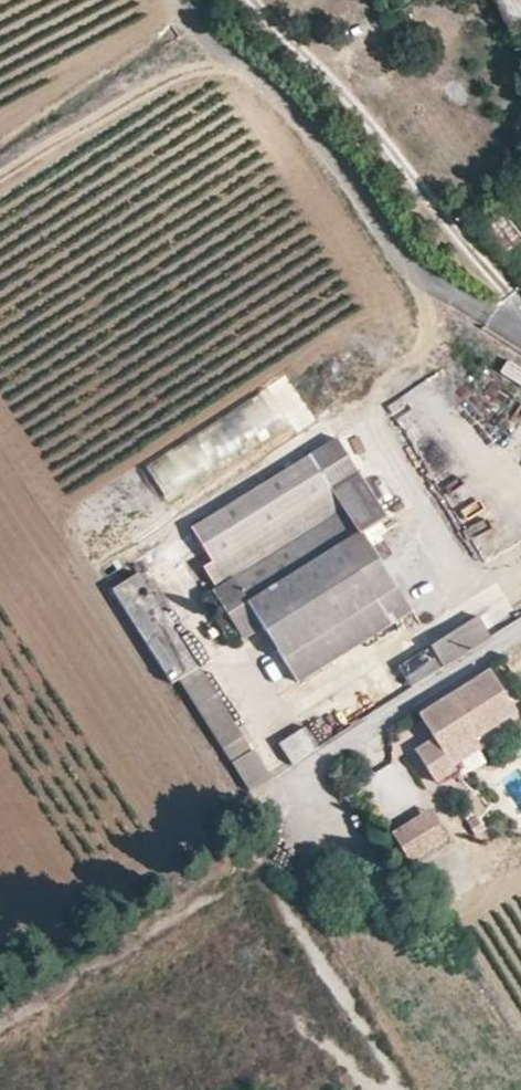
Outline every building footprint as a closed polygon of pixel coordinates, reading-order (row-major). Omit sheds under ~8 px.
[(517,28),(520,26),(520,0),(501,0),(517,28)] [(310,453),(191,527),(208,554),(324,475),(310,453)] [(339,480),(331,470),(324,475),(330,485),(339,480)] [(358,531),(330,485),(324,475),(208,554),(212,560),(224,580),(216,586),(212,588),(227,612),(247,600),(340,542),(358,531)] [(358,531),(340,542),(375,599),(282,656),(299,682),(412,611),(361,530),(358,531)] [(375,599),(340,542),(247,600),(263,627),(282,656),(375,599)] [(224,580),(212,560),(203,566),(216,586),(224,580)] [(151,593),(138,571),(112,587),(173,684),(181,678),(136,603),(151,593)] [(136,603),(181,678),(198,667),(151,593),(136,603)] [(263,627),(247,600),(227,612),(243,639),(263,627)] [(480,639),(490,633),(478,614),(431,645),(443,663),(480,639)] [(443,663),(431,645),(399,665),(411,684),(443,663)] [(516,707),(490,666),(420,711),(425,719),(433,720),(436,726),(431,729),(435,735),(416,747),(437,778),(456,766),(453,761),(447,752),(474,734),(475,734),(516,707)] [(198,667),(181,678),(223,749),(241,737),(198,667)] [(433,720),(425,719),(431,729),(436,726),(433,720)] [(288,762),(316,754),(308,729),(280,738),(288,762)] [(474,734),(447,752),(453,761),(481,742),(475,734),(474,734)] [(241,737),(223,749),(231,761),(252,749),(243,736),(241,737)] [(270,776),(253,748),(252,749),(231,761),(250,789),(270,776)] [(426,806),(389,828),(407,857),(444,834),(426,806)]
